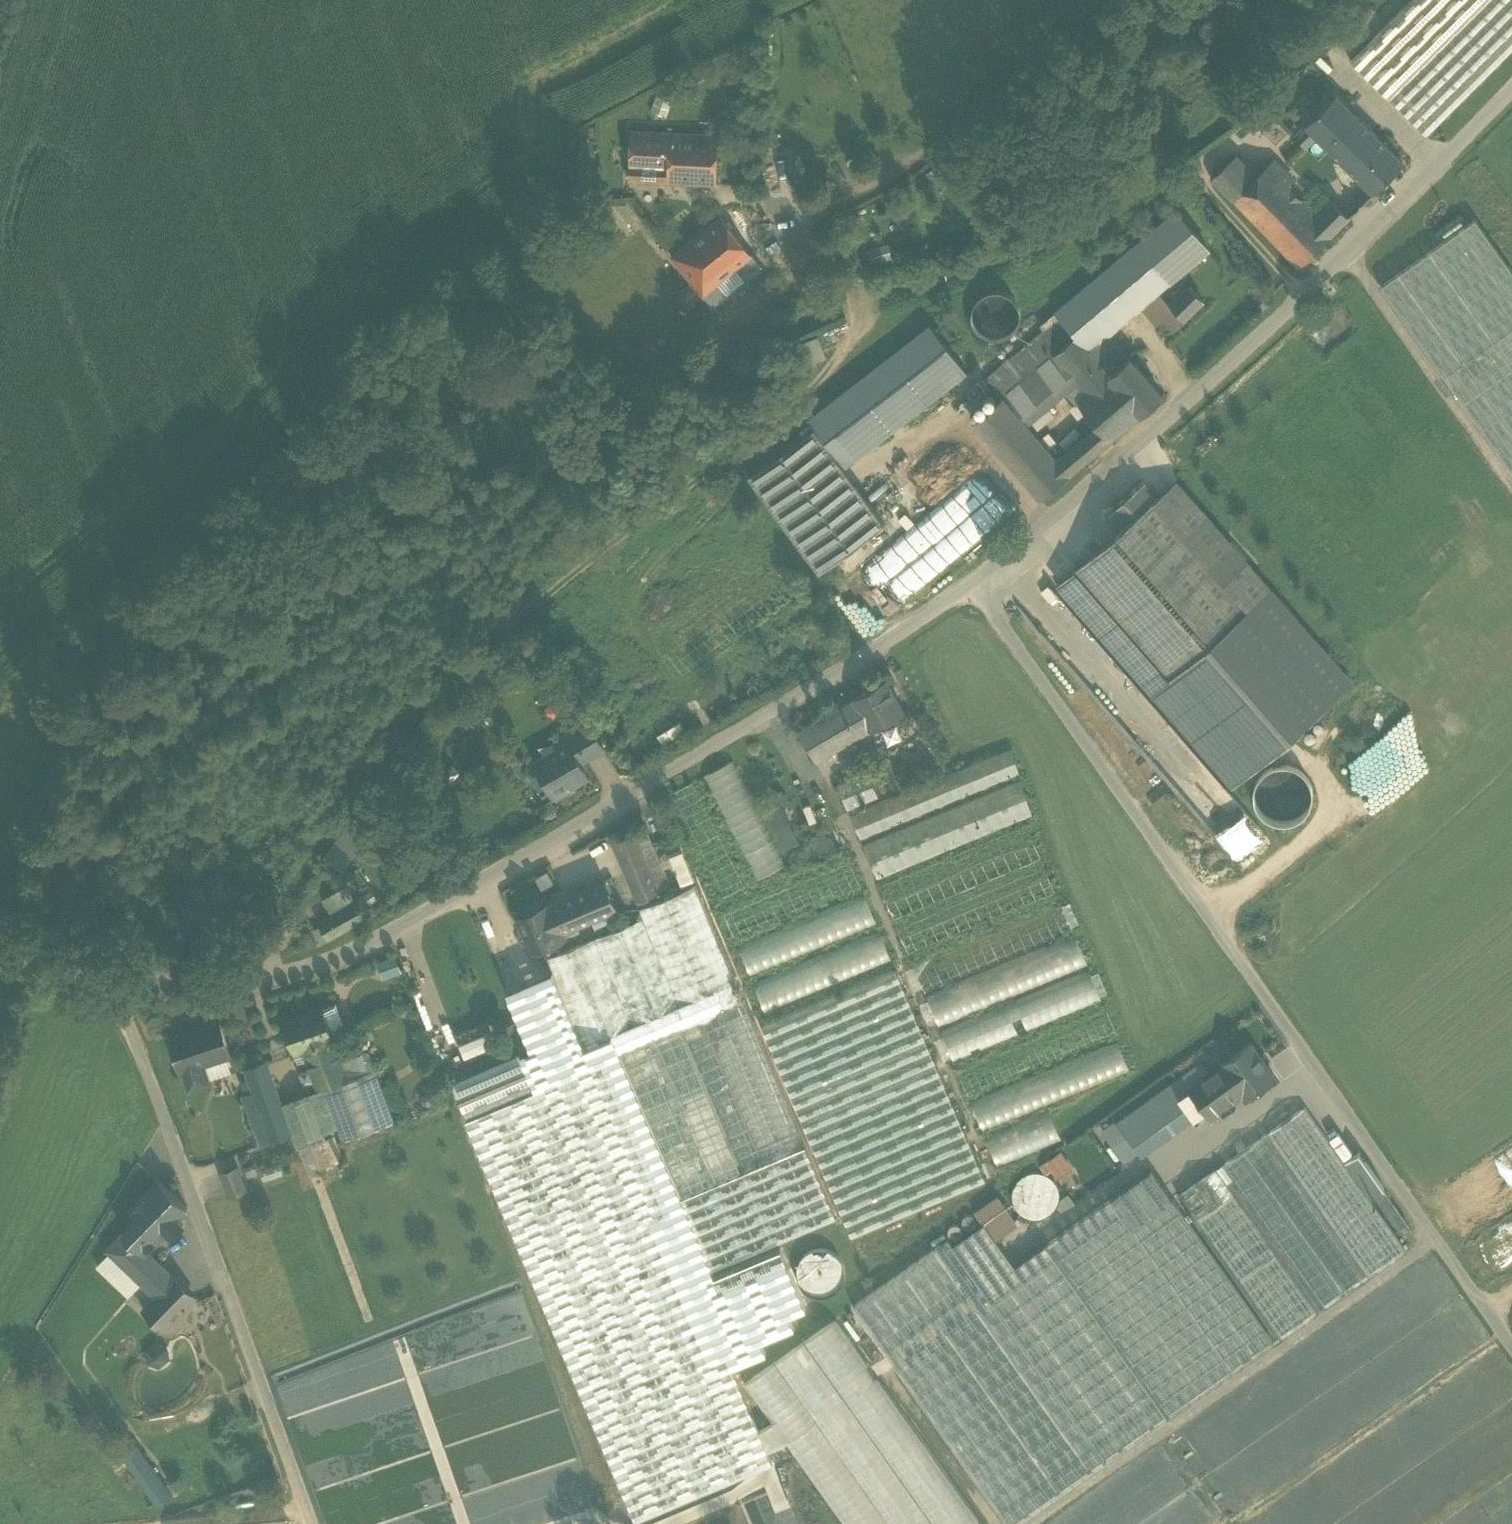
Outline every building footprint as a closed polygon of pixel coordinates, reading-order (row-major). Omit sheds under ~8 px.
[(1373,10),(1356,0),(1348,13),(1365,23),(1373,10)] [(1350,61),(1389,101),(1490,0),(1411,0),(1350,61)] [(1389,101),(1426,138),(1511,52),(1511,0),(1490,0),(1389,101)] [(1373,134),(1335,97),(1294,137),(1306,150),(1317,139),(1345,167),(1362,149),(1359,147),(1373,134)] [(1246,125),(1235,134),(1236,135),(1202,162),(1211,178),(1235,156),(1237,158),(1246,150),(1258,142),(1246,125)] [(718,135),(631,131),(629,179),(715,183),(718,135)] [(1403,164),(1373,134),(1359,147),(1362,149),(1345,167),(1373,195),(1403,164)] [(1235,156),(1211,178),(1232,200),(1256,177),(1237,158),(1235,156)] [(1285,172),(1273,160),(1268,165),(1279,177),(1285,172)] [(1279,177),(1268,165),(1256,177),(1232,200),(1298,268),(1333,233),(1316,215),(1279,177)] [(1349,218),(1332,200),(1316,215),(1333,233),(1349,218)] [(748,229),(731,207),(719,216),(737,238),(748,229)] [(1138,243),(1171,282),(1208,250),(1176,211),(1138,243)] [(719,216),(671,255),(704,295),(752,257),(741,243),(737,238),(719,216)] [(1475,221),(1380,287),(1511,475),(1511,273),(1475,221)] [(748,229),(737,238),(741,243),(752,234),(748,229)] [(1171,282),(1138,243),(1056,311),(1076,335),(1089,350),(1109,334),(1171,282)] [(752,257),(704,295),(712,305),(760,266),(752,257)] [(1189,287),(1170,305),(1184,320),(1203,302),(1189,287)] [(1012,292),(975,295),(978,323),(988,322),(990,336),(1016,334),(1012,292)] [(1045,329),(987,378),(1003,397),(1053,355),(1076,335),(1056,311),(1041,324),(1045,329)] [(930,325),(867,375),(903,422),(967,373),(930,325)] [(1129,358),(1109,334),(1089,350),(1110,374),(1129,358)] [(1089,350),(1076,335),(1053,355),(1077,384),(1087,395),(1078,403),(1110,441),(1141,414),(1109,375),(1110,374),(1089,350)] [(1077,384),(1053,355),(1003,397),(1027,426),(1077,384)] [(1162,396),(1129,358),(1110,374),(1109,375),(1141,414),(1162,396)] [(903,422),(867,375),(818,412),(825,421),(855,460),(903,422)] [(1003,397),(973,423),(1040,500),(1070,475),(1056,459),(1027,426),(1003,397)] [(855,460),(825,421),(814,428),(844,469),(855,460)] [(844,469),(814,428),(749,476),(819,572),(884,525),(844,469)] [(945,496),(880,546),(915,591),(1016,512),(953,432),(917,460),(945,496)] [(1083,437),(1056,459),(1070,475),(1096,452),(1083,437)] [(1143,483),(1106,516),(1119,531),(1157,498),(1143,483)] [(1119,531),(1059,583),(1153,692),(1234,787),(1351,686),(1269,592),(1251,607),(1157,498),(1119,531)] [(883,681),(853,699),(871,730),(872,732),(903,714),(883,681)] [(756,685),(746,690),(750,698),(760,693),(756,685)] [(854,701),(798,732),(816,761),(871,730),(854,701)] [(602,744),(588,721),(574,729),(588,752),(602,744)] [(588,752),(574,729),(558,739),(562,747),(534,762),(553,795),(556,794),(557,796),(572,787),(571,785),(588,775),(579,762),(581,756),(588,752)] [(1012,748),(851,814),(861,840),(1020,775),(1012,748)] [(887,757),(866,766),(868,770),(879,796),(879,797),(900,789),(887,757)] [(748,763),(715,776),(761,886),(794,872),(748,763)] [(868,770),(838,783),(848,808),(879,796),(868,770)] [(709,779),(676,793),(722,902),(755,889),(709,779)] [(1021,779),(863,844),(878,880),(1032,817),(1021,779)] [(1028,824),(880,884),(908,954),(1056,892),(1028,824)] [(654,850),(645,827),(635,831),(644,854),(654,850)] [(635,831),(612,841),(636,900),(659,891),(644,854),(635,831)] [(695,881),(677,837),(663,842),(682,887),(695,881)] [(849,859),(725,910),(737,939),(861,887),(849,859)] [(513,910),(557,898),(550,873),(506,885),(513,910)] [(603,882),(550,905),(561,932),(591,920),(595,928),(611,921),(612,921),(608,913),(615,910),(603,882)] [(345,884),(320,897),(326,908),(351,896),(345,884)] [(805,1147),(695,885),(638,910),(642,919),(548,958),(584,1046),(592,1065),(576,1071),(638,1217),(654,1211),(805,1147)] [(864,895),(741,947),(754,978),(877,926),(864,895)] [(355,901),(317,922),(327,939),(366,918),(355,901)] [(1061,903),(913,964),(928,998),(1075,937),(1061,903)] [(549,904),(519,917),(533,950),(563,937),(561,932),(550,905),(549,904)] [(880,933),(757,986),(770,1017),(894,964),(880,933)] [(1075,937),(928,998),(942,1032),(1089,970),(1075,937)] [(895,969),(762,1025),(851,1238),(985,1182),(895,969)] [(1089,970),(942,1032),(956,1066),(1104,1005),(1089,970)] [(322,1006),(283,1020),(294,1052),(303,1049),(333,1039),(332,1036),(346,1032),(336,1004),(323,1008),(322,1006)] [(1104,1005),(956,1066),(971,1102),(1118,1040),(1104,1005)] [(191,1033),(190,1030),(168,1036),(179,1072),(182,1071),(189,1091),(209,1085),(203,1065),(230,1057),(220,1024),(191,1033)] [(517,1030),(502,1036),(508,1049),(522,1043),(517,1030)] [(462,1057),(487,1047),(482,1034),(457,1045),(462,1057)] [(333,1039),(303,1049),(317,1091),(323,1089),(347,1080),(341,1061),(333,1039)] [(1118,1040),(971,1102),(985,1136),(1050,1110),(1133,1075),(1118,1040)] [(1249,1041),(1223,1060),(1225,1064),(1212,1073),(1228,1095),(1239,1087),(1246,1097),(1275,1077),(1249,1041)] [(347,1080),(323,1089),(338,1128),(343,1142),(394,1124),(368,1052),(361,1054),(368,1073),(347,1080)] [(519,1052),(452,1081),(467,1117),(535,1089),(519,1052)] [(361,1054),(341,1061),(347,1080),(368,1073),(361,1054)] [(1194,1085),(1211,1074),(1201,1060),(1184,1072),(1194,1085)] [(281,1104),(265,1061),(246,1068),(254,1092),(272,1141),(291,1134),(281,1104)] [(1184,1072),(1140,1103),(1166,1139),(1228,1095),(1212,1073),(1211,1074),(1194,1085),(1184,1072)] [(467,1117),(466,1118),(528,1264),(625,1223),(563,1077),(535,1089),(467,1117)] [(317,1091),(281,1104),(291,1134),(296,1147),(299,1146),(309,1174),(320,1171),(310,1144),(326,1138),(325,1133),(338,1128),(323,1089),(317,1091)] [(272,1141),(254,1092),(243,1096),(261,1145),(272,1141)] [(1166,1139),(1140,1103),(1117,1120),(1142,1155),(1166,1139)] [(1408,1250),(1307,1105),(1269,1131),(1371,1276),(1408,1250)] [(1050,1110),(985,1136),(997,1163),(1061,1137),(1050,1110)] [(199,1116),(184,1121),(190,1138),(204,1133),(199,1116)] [(1132,1151),(1114,1126),(1104,1134),(1122,1159),(1132,1151)] [(326,1138),(310,1144),(320,1171),(320,1172),(345,1163),(334,1135),(326,1138)] [(1364,1281),(1262,1136),(1224,1162),(1326,1307),(1364,1281)] [(805,1147),(654,1211),(663,1233),(664,1232),(684,1281),(684,1282),(684,1283),(835,1219),(805,1147)] [(1051,1177),(1070,1167),(1061,1150),(1042,1160),(1051,1177)] [(1218,1167),(1180,1194),(1190,1208),(1186,1211),(1189,1216),(1193,1213),(1197,1218),(1234,1191),(1218,1167)] [(237,1168),(221,1174),(229,1196),(245,1190),(237,1168)] [(1026,1222),(1061,1205),(1044,1168),(1008,1185),(1026,1222)] [(1014,1268),(1005,1254),(1004,1254),(983,1224),(952,1246),(948,1241),(853,1308),(1006,1523),(1019,1523),(1273,1345),(1151,1171),(1014,1268)] [(1176,1189),(1194,1178),(1189,1171),(1172,1182),(1176,1189)] [(185,1206),(160,1180),(131,1210),(140,1218),(110,1250),(135,1274),(153,1255),(145,1248),(185,1206)] [(1320,1312),(1235,1191),(1234,1191),(1197,1218),(1196,1218),(1281,1339),(1320,1312)] [(663,1233),(531,1288),(552,1337),(684,1282),(684,1281),(664,1232),(663,1233)] [(799,1250),(796,1287),(836,1290),(839,1253),(799,1250)] [(153,1255),(135,1274),(153,1291),(171,1272),(153,1255)] [(545,1423),(570,1438),(526,1297),(521,1294),(404,1331),(409,1347),(421,1347),(427,1367),(426,1370),(441,1370),(456,1346),(465,1374),(464,1359),(483,1353),(490,1375),(481,1390),(469,1391),(475,1382),(467,1359),(468,1405),(470,1410),(474,1402),(503,1402),(503,1412),(507,1425),(507,1403),(517,1402),(517,1408),(540,1407),(545,1423)] [(835,1321),(744,1385),(842,1523),(979,1523),(835,1321)] [(166,1346),(144,1351),(147,1365),(169,1360),(166,1346)] [(137,1446),(123,1455),(142,1483),(156,1474),(137,1446)] [(170,1496),(156,1474),(142,1483),(156,1505),(170,1496)]
